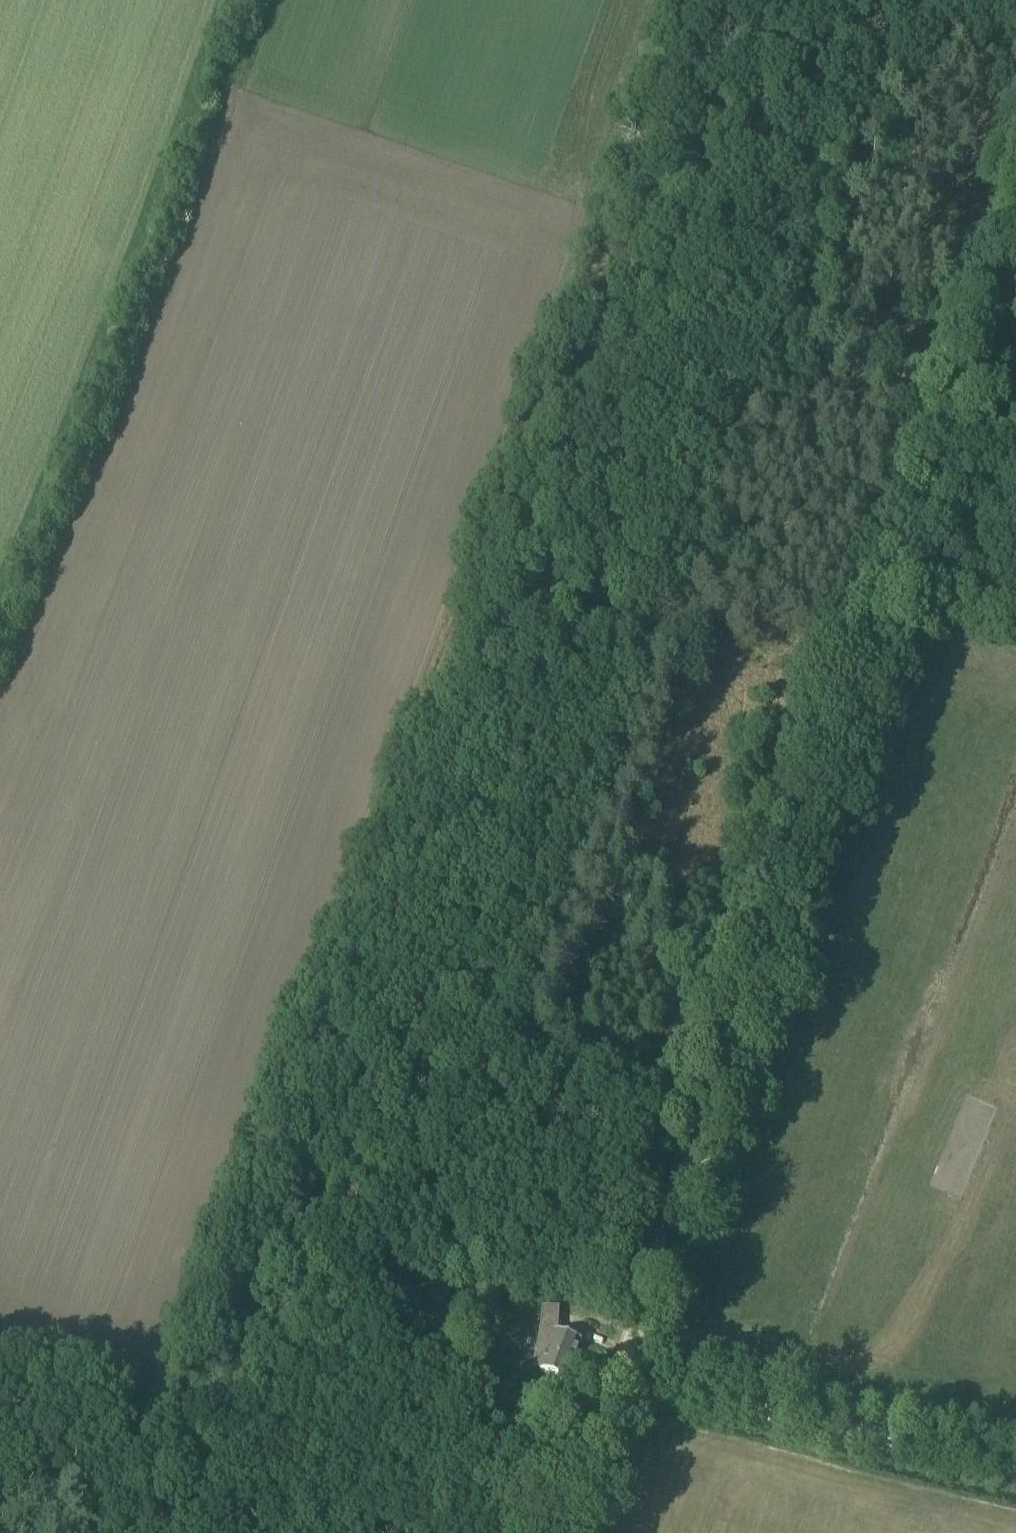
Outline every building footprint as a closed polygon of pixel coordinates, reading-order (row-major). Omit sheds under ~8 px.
[(574,1298),(570,1308),(590,1316),(594,1306),(574,1298)] [(539,1340),(537,1348),(547,1352),(575,1362),(582,1342),(559,1333),(560,1308),(542,1308),(539,1340)] [(575,1362),(547,1352),(537,1348),(526,1377),(564,1390),(567,1382),(575,1362)] [(501,1404),(538,1416),(544,1399),(507,1386),(501,1404)]
